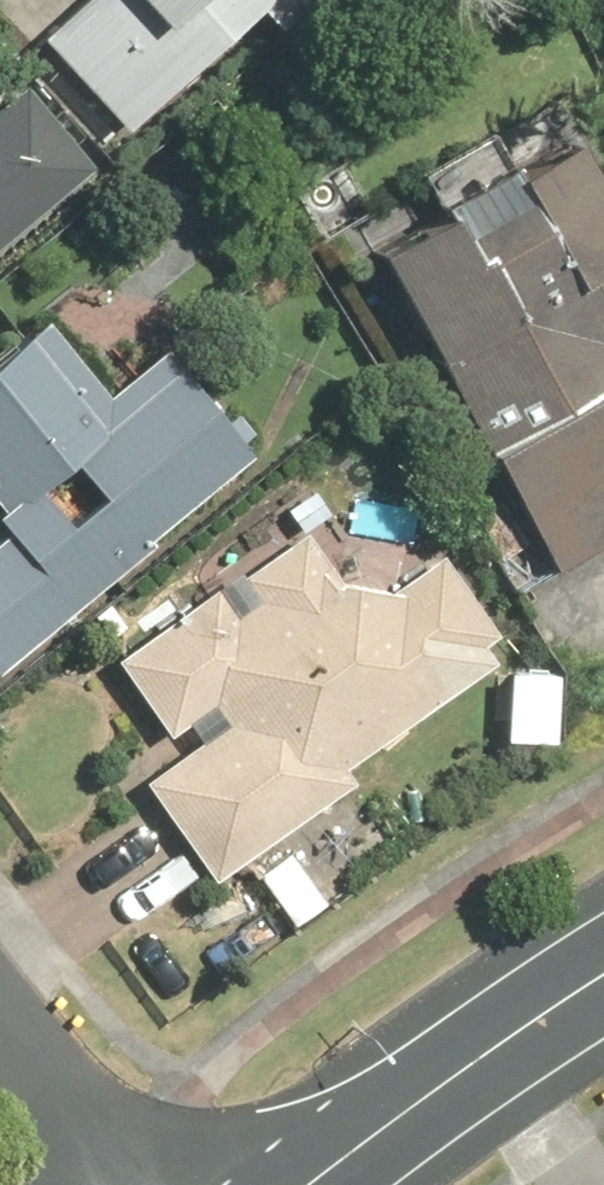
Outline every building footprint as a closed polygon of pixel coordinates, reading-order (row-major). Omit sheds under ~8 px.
[(122,130),(253,8),(246,0),(75,0),(35,38),(122,130)] [(89,168),(20,86),(0,102),(0,242),(89,168)] [(367,252),(552,569),(603,538),(603,313),(582,276),(603,263),(603,206),(565,138),(509,171),(502,159),(428,201),(435,213),(367,252)] [(38,319),(0,351),(0,532),(1,532),(0,533),(0,669),(150,544),(146,540),(248,455),(237,442),(248,432),(231,412),(220,421),(158,348),(102,394),(38,319)] [(341,769),(491,662),(480,646),(495,636),(437,555),(390,588),(338,583),(299,527),(111,660),(165,735),(182,723),(194,741),(137,782),(209,881),(350,780),(341,769)]
